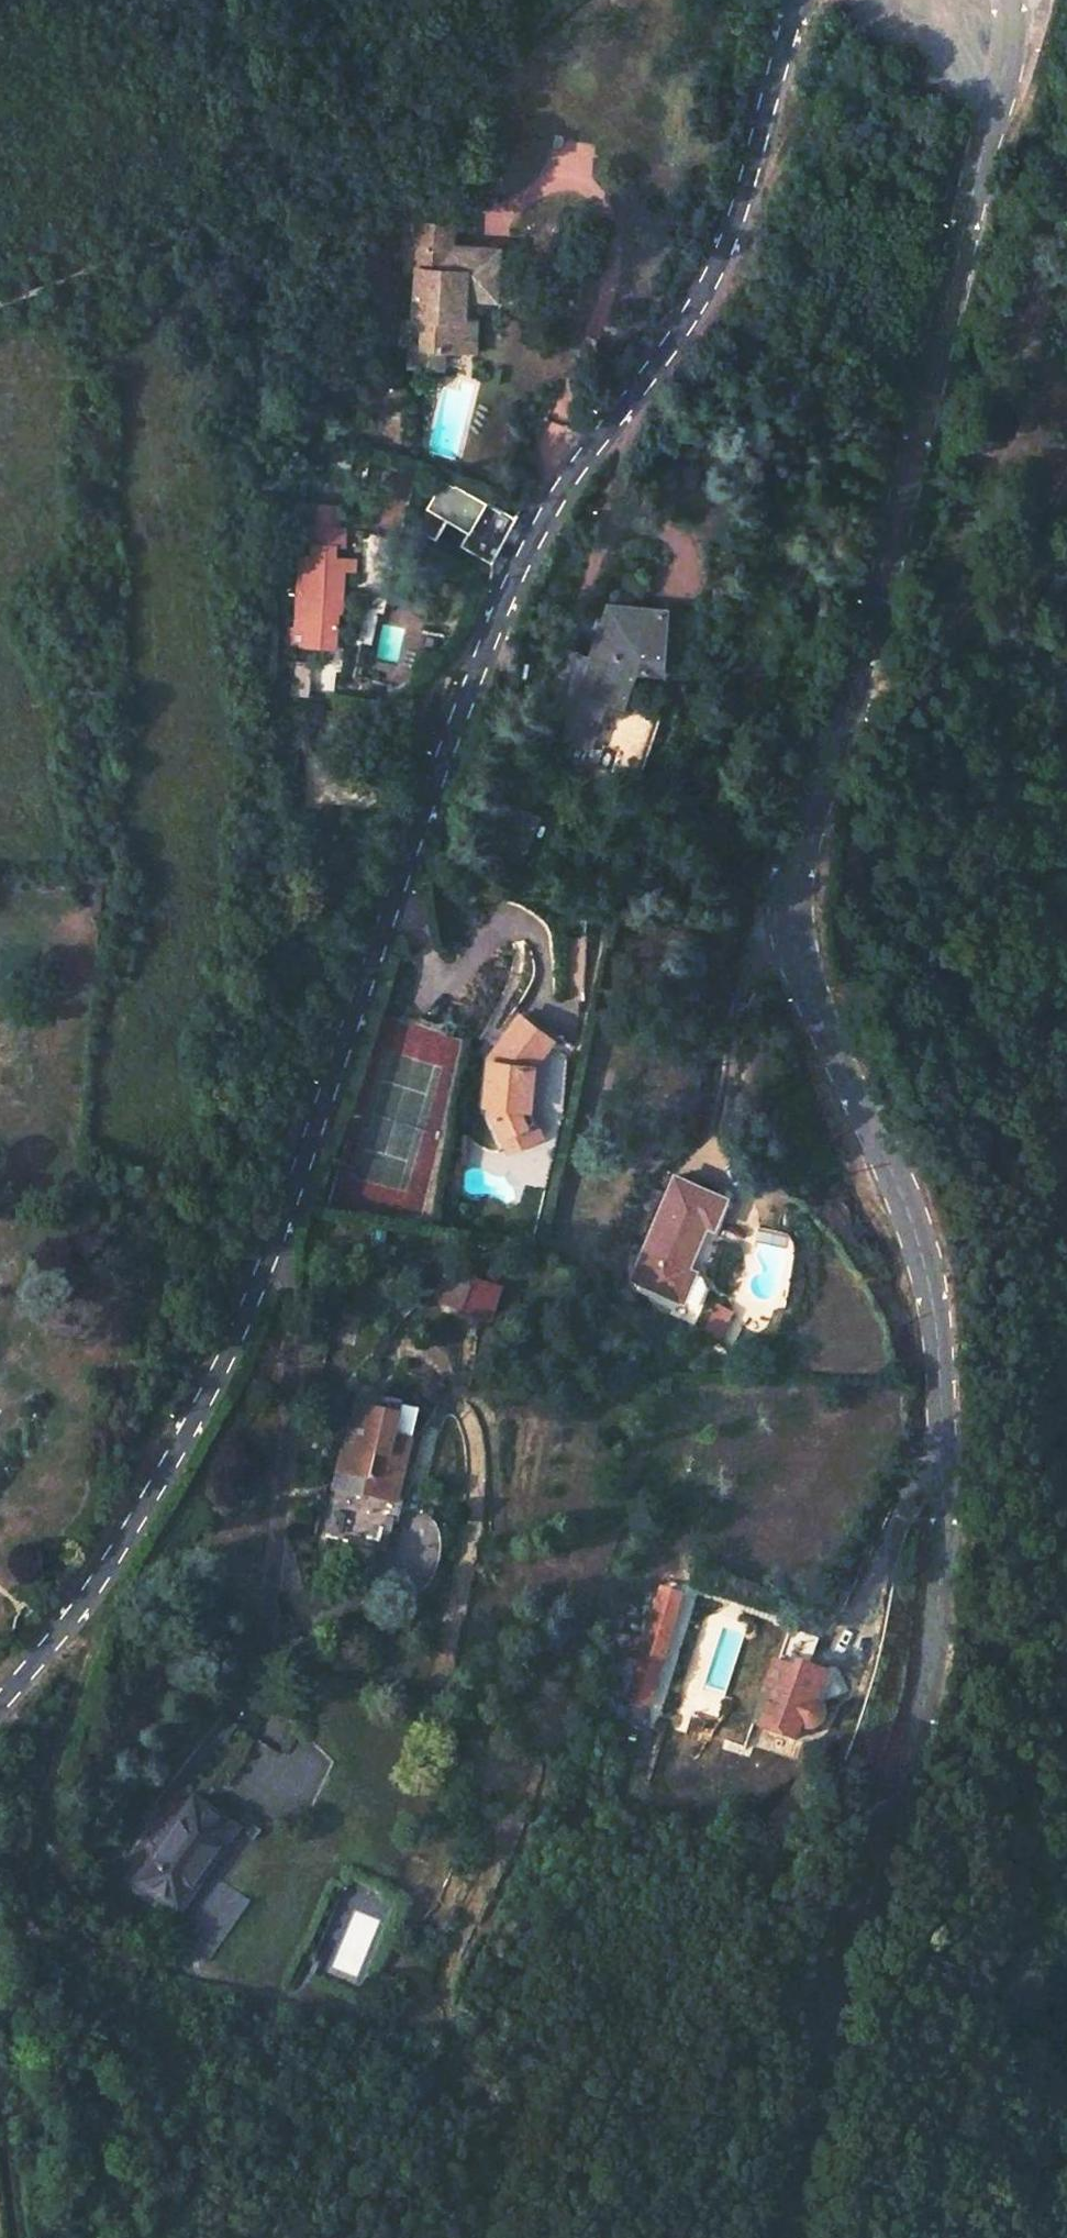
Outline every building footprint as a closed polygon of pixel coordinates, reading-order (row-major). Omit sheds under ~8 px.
[(433,319),(433,349),(455,349),(480,349),(480,319),(475,319),(476,295),(509,294),(510,245),(461,247),(461,227),(455,224),(425,225),(424,248),(430,247),(430,269),(425,269),(426,319),(433,319)] [(414,269),(425,269),(430,269),(430,247),(424,248),(415,247),(414,269)] [(454,370),(455,349),(433,349),(427,348),(426,370),(454,370)] [(340,468),(362,475),(366,460),(345,454),(340,468)] [(472,552),(501,569),(520,537),(528,524),(469,489),(450,520),(480,538),(472,552)] [(299,631),(297,649),(345,652),(345,616),(351,616),(354,575),(367,576),(368,563),(345,562),(345,551),(354,551),(354,533),(314,531),(313,550),(325,551),(324,562),(310,561),(308,592),(310,592),(308,631),(299,631)] [(401,570),(395,595),(401,597),(405,581),(407,571),(401,570)] [(405,581),(401,597),(408,598),(411,582),(405,581)] [(384,615),(388,616),(395,617),(398,602),(387,600),(384,615)] [(416,600),(413,617),(435,621),(439,604),(416,600)] [(561,726),(556,741),(578,748),(595,700),(612,706),(630,655),(657,654),(661,612),(601,609),(583,663),(564,657),(554,688),(547,686),(537,718),(561,726)] [(366,645),(381,649),(388,616),(384,615),(360,610),(356,632),(368,634),(366,645)] [(489,845),(523,858),(539,812),(506,801),(489,845)] [(737,980),(723,976),(716,1000),(732,1004),(737,980)] [(506,1113),(524,1159),(546,1148),(530,1114),(546,1114),(549,1073),(568,1047),(534,1021),(509,1057),(519,1063),(514,1073),(500,1070),(499,1071),(500,1114),(506,1113)] [(500,1070),(514,1073),(519,1063),(509,1057),(500,1070)] [(546,1116),(546,1114),(530,1114),(546,1148),(559,1142),(546,1116)] [(478,1153),(464,1152),(464,1168),(477,1169),(478,1153)] [(667,1179),(628,1285),(694,1311),(702,1289),(697,1279),(681,1274),(699,1224),(711,1229),(722,1201),(667,1179)] [(430,1307),(477,1325),(489,1291),(464,1284),(462,1292),(440,1282),(430,1307)] [(699,1336),(714,1344),(726,1318),(711,1311),(699,1336)] [(337,1548),(397,1563),(408,1516),(423,1448),(430,1418),(408,1412),(405,1425),(376,1417),(365,1467),(356,1465),(337,1548)] [(408,1516),(418,1518),(434,1451),(423,1448),(408,1516)] [(609,1696),(650,1709),(686,1595),(666,1588),(640,1664),(623,1656),(609,1696)] [(770,1683),(782,1690),(762,1725),(796,1744),(803,1730),(806,1731),(811,1731),(814,1730),(817,1729),(820,1726),(821,1722),(821,1717),(820,1714),(818,1711),(816,1709),(814,1708),(830,1678),(816,1670),(830,1643),(801,1627),(770,1683)] [(751,1720),(762,1725),(782,1690),(770,1683),(751,1720)] [(211,1805),(155,1888),(201,1921),(258,1838),(211,1805)] [(352,1876),(345,1894),(379,1907),(386,1889),(352,1876)] [(448,1896),(460,1903),(469,1886),(456,1879),(448,1896)]
